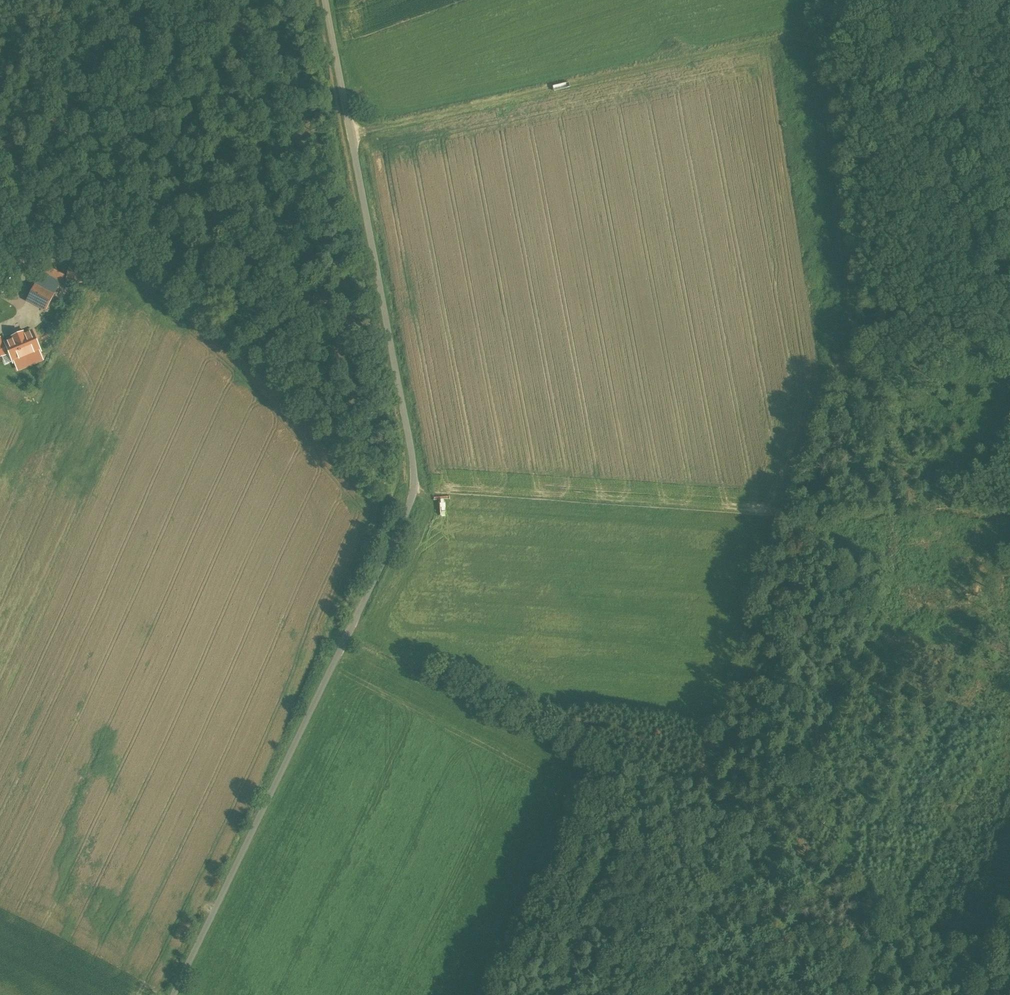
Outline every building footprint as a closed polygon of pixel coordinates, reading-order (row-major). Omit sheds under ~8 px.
[(41,272),(27,300),(46,310),(61,282),(41,272)] [(0,341),(0,359),(11,356),(13,362),(19,360),(22,369),(51,360),(40,328),(0,341)]
